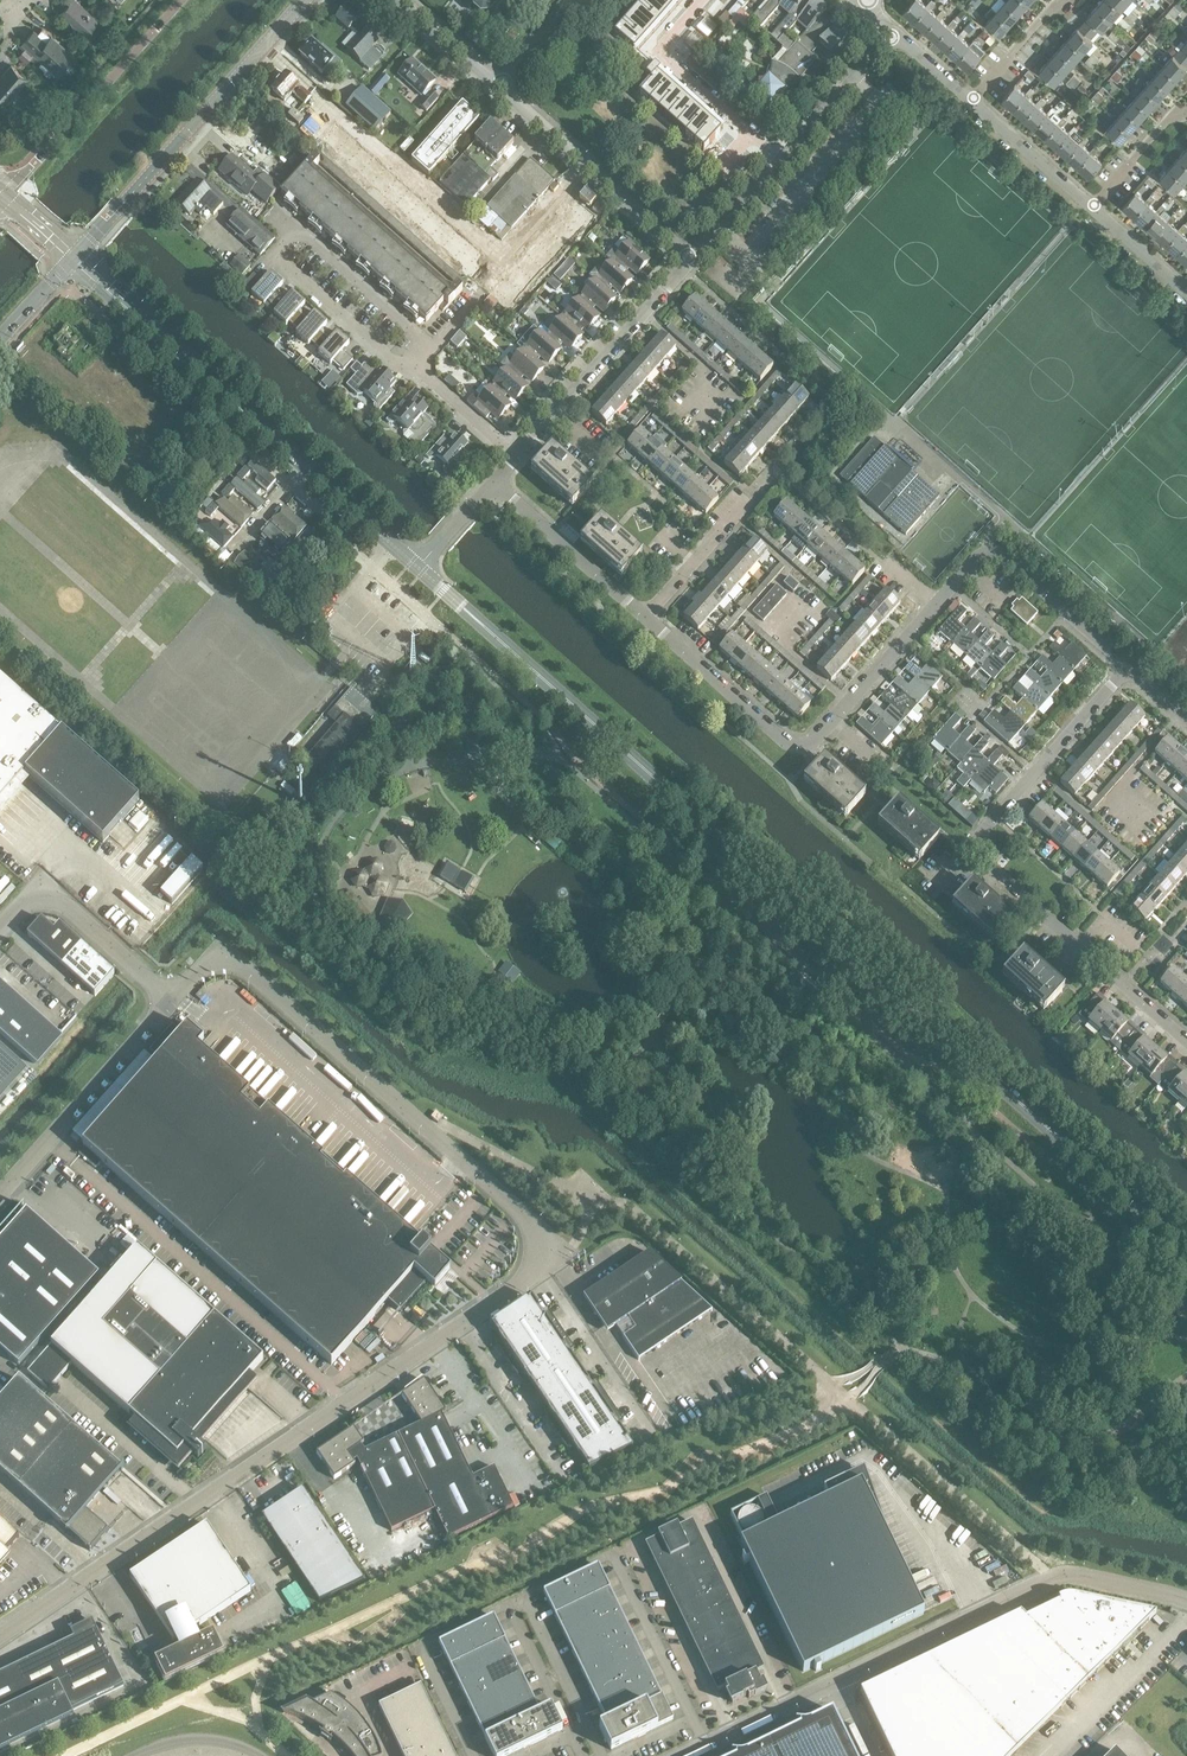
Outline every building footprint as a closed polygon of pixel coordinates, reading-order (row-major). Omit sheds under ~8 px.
[(100,20),(78,0),(63,0),(62,1),(69,7),(63,13),(87,34),(100,20)] [(473,1),(474,10),(481,15),(489,15),(495,20),(501,13),(495,8),(495,0),(474,0),(473,1)] [(614,32),(634,49),(651,31),(659,22),(667,12),(675,3),(678,0),(642,0),(614,32)] [(784,0),(771,0),(760,14),(758,12),(750,20),(754,24),(753,25),(754,25),(755,24),(759,28),(765,22),(779,6),(784,0)] [(813,3),(813,2),(810,5),(804,0),(805,0),(784,0),(779,6),(789,16),(774,33),(766,27),(768,24),(765,22),(759,28),(768,36),(767,37),(768,38),(769,36),(777,44),(784,35),(796,22),(813,3)] [(915,20),(927,6),(926,5),(921,0),(912,0),(904,10),(915,20)] [(915,20),(926,29),(938,15),(937,14),(930,8),(936,2),(934,0),(930,0),(926,5),(927,6),(915,20)] [(1019,12),(1005,0),(996,11),(1009,23),(1019,12)] [(1005,0),(1019,12),(1028,2),(1026,0),(1005,0)] [(1113,0),(1102,0),(1098,5),(1113,19),(1118,13),(1122,8),(1113,0)] [(1122,8),(1130,0),(1113,0),(1122,8)] [(803,49),(828,21),(822,16),(824,13),(826,14),(813,3),(796,22),(807,31),(796,42),(803,49)] [(1181,10),(1174,4),(1168,11),(1175,17),(1181,10)] [(1098,5),(1088,16),(1089,17),(1100,27),(1103,29),(1113,19),(1098,5)] [(369,70),(380,57),(372,49),(379,42),(356,21),(358,19),(345,7),(335,18),(357,38),(347,50),(369,70)] [(996,11),(992,7),(987,12),(991,16),(984,24),(989,29),(991,26),(1000,34),(1009,23),(996,11)] [(938,15),(926,29),(936,39),(949,25),(948,24),(941,18),(947,11),(943,8),(937,14),(938,15)] [(1132,9),(1128,13),(1135,20),(1139,15),(1132,9)] [(1128,13),(1124,18),(1131,24),(1135,20),(1128,13)] [(706,17),(696,28),(707,38),(717,27),(706,17)] [(949,25),(936,39),(947,49),(960,35),(958,34),(952,28),(958,21),(953,17),(948,24),(949,25)] [(1089,17),(1079,28),(1091,38),(1100,27),(1089,17)] [(834,27),(828,21),(803,49),(811,55),(821,44),(832,53),(849,34),(836,23),(835,23),(837,24),(834,27)] [(960,35),(947,49),(958,58),(970,44),(969,43),(962,37),(968,31),(969,31),(975,25),(970,21),(965,27),(964,27),(958,34),(960,35)] [(1068,37),(1084,51),(1093,40),(1091,38),(1079,28),(1078,27),(1068,37)] [(34,30),(23,42),(37,55),(40,52),(63,73),(77,59),(42,28),(38,34),(34,30)] [(1119,37),(1112,30),(1108,35),(1115,41),(1119,37)] [(684,42),(695,52),(704,41),(693,31),(684,42)] [(1156,38),(1149,32),(1146,36),(1153,42),(1156,38)] [(795,44),(784,35),(777,44),(783,49),(782,50),(783,49),(788,53),(778,64),(771,61),(770,70),(768,76),(754,92),(760,98),(760,102),(764,102),(770,107),(775,101),(779,101),(779,96),(784,91),(790,86),(794,83),(799,80),(799,81),(800,80),(810,69),(815,68),(815,63),(817,61),(811,55),(803,49),(796,42),(795,44)] [(1084,51),(1068,37),(1059,48),(1074,62),(1084,51)] [(969,68),(985,50),(973,39),(969,43),(970,44),(958,58),(969,68)] [(312,43),(307,48),(304,48),(301,51),(302,54),(301,55),(322,74),(324,72),(326,73),(332,68),(336,71),(342,64),(323,47),(320,50),(312,43)] [(29,59),(34,52),(24,46),(20,54),(29,59)] [(1143,53),(1136,47),(1130,54),(1136,60),(1143,53)] [(1074,62),(1059,48),(1049,58),(1064,72),(1074,62)] [(1186,66),(1186,55),(1181,50),(1175,56),(1174,55),(1164,66),(1177,79),(1186,68),(1186,67),(1186,66)] [(1100,58),(1093,52),(1089,57),(1097,62),(1100,58)] [(1089,57),(1086,61),(1093,67),(1097,62),(1089,57)] [(1055,83),(1064,72),(1049,58),(1040,69),(1055,83)] [(426,112),(438,98),(431,92),(430,93),(426,90),(435,80),(412,60),(398,76),(421,96),(422,95),(426,98),(419,106),(426,112)] [(29,79),(13,65),(2,77),(0,76),(0,94),(9,102),(29,79)] [(1177,79),(1164,66),(1154,76),(1168,89),(1173,84),(1177,79)] [(651,81),(639,95),(648,103),(657,111),(667,119),(676,127),(685,135),(694,143),(703,152),(721,132),(702,115),(693,107),(684,99),(675,91),(666,83),(657,76),(661,72),(654,67),(646,77),(651,81)] [(1032,79),(1035,75),(1028,68),(1024,73),(1032,79)] [(1123,74),(1117,68),(1111,75),(1117,81),(1123,74)] [(304,104),(311,97),(285,73),(271,89),(284,101),(292,93),(304,104)] [(1070,77),(1077,84),(1081,79),(1074,73),(1070,77)] [(375,97),(389,81),(382,75),(368,91),(375,97)] [(1162,95),(1168,89),(1154,76),(1144,87),(1158,100),(1162,95)] [(1070,77),(1066,82),(1073,88),(1077,84),(1070,77)] [(1002,97),(1014,107),(1026,94),(1025,92),(1015,84),(1002,97)] [(1031,86),(1025,92),(1026,94),(1029,96),(1035,90),(1031,86)] [(1152,107),(1158,100),(1144,87),(1135,97),(1149,110),(1152,107)] [(361,119),(377,101),(362,88),(347,106),(361,119)] [(1098,89),(1092,96),(1098,103),(1105,95),(1098,89)] [(1026,94),(1014,107),(1025,117),(1037,103),(1036,102),(1029,96),(1026,94)] [(1041,96),(1036,102),(1037,103),(1040,106),(1046,99),(1041,96)] [(1149,110),(1135,97),(1125,108),(1139,121),(1141,118),(1149,110)] [(375,131),(391,114),(377,101),(361,119),(375,131)] [(429,176),(480,119),(462,103),(412,161),(429,176)] [(1037,103),(1025,117),(1035,127),(1048,113),(1046,112),(1040,106),(1037,103)] [(1046,136),(1059,123),(1057,121),(1060,118),(1054,112),(1056,109),(1052,105),(1046,112),(1048,113),(1035,127),(1046,136)] [(1139,121),(1125,108),(1116,119),(1129,131),(1131,130),(1139,121)] [(1057,146),(1069,132),(1068,131),(1072,126),(1066,121),(1067,119),(1063,115),(1060,118),(1057,121),(1059,123),(1046,136),(1057,146)] [(1129,131),(1116,119),(1106,129),(1120,142),(1129,131)] [(474,141),(475,142),(463,156),(439,182),(466,207),(491,180),(493,182),(499,175),(491,168),(497,161),(498,162),(514,144),(491,124),(474,141)] [(1068,156),(1080,142),(1079,141),(1083,136),(1077,130),(1078,128),(1074,124),(1072,126),(1068,131),(1069,132),(1057,146),(1068,156)] [(337,125),(325,139),(337,150),(349,136),(337,125)] [(1079,165),(1091,152),(1090,150),(1094,145),(1088,140),(1089,138),(1085,134),(1083,136),(1079,141),(1080,142),(1068,156),(1079,165)] [(349,136),(337,150),(349,160),(361,147),(349,136)] [(404,153),(414,142),(410,138),(400,149),(404,153)] [(1090,175),(1102,162),(1094,154),(1100,147),(1096,144),(1094,145),(1090,150),(1091,152),(1079,165),(1090,175)] [(361,147),(349,160),(361,171),(373,158),(361,147)] [(444,291),(311,172),(320,162),(443,273),(448,267),(319,152),(282,194),(283,195),(284,194),(289,199),(290,197),(296,202),(295,203),(296,204),(297,203),(302,208),(301,210),(306,214),(306,215),(307,216),(313,220),(314,219),(319,224),(320,226),(321,225),(326,230),(325,231),(330,236),(329,236),(331,238),(331,237),(336,242),(338,240),(343,245),(343,246),(344,247),(345,246),(350,251),(349,253),(354,257),(353,258),(355,259),(355,258),(360,263),(362,261),(367,266),(366,267),(368,268),(369,267),(374,272),(373,274),(378,278),(377,279),(379,280),(384,284),(386,283),(391,287),(390,288),(392,290),(393,289),(398,293),(397,295),(402,300),(401,300),(403,301),(408,305),(410,304),(415,309),(414,310),(416,311),(416,310),(422,315),(420,316),(426,321),(425,322),(426,323),(440,308),(444,311),(463,290),(457,285),(451,292),(446,288),(444,291)] [(219,172),(240,191),(254,175),(232,156),(219,172)] [(1180,156),(1170,166),(1185,180),(1186,178),(1186,162),(1180,156)] [(507,224),(513,229),(555,179),(529,157),(478,218),(498,235),(507,224)] [(373,158),(361,171),(373,181),(385,168),(373,158)] [(1185,180),(1170,166),(1160,177),(1172,188),(1171,190),(1173,192),(1175,191),(1176,191),(1185,180)] [(385,168),(373,181),(385,192),(397,179),(385,168)] [(254,175),(240,191),(247,198),(253,192),(268,204),(281,189),(258,170),(254,175)] [(863,191),(866,193),(879,178),(876,176),(863,191)] [(1145,180),(1152,186),(1156,182),(1149,176),(1145,180)] [(397,179),(385,192),(397,203),(408,189),(397,179)] [(197,181),(176,204),(190,216),(195,210),(200,215),(206,208),(214,215),(223,205),(210,193),(197,181)] [(408,189),(397,203),(408,213),(420,200),(408,189)] [(1123,205),(1134,215),(1147,201),(1145,200),(1135,191),(1123,205)] [(1151,193),(1145,200),(1147,201),(1149,203),(1155,197),(1151,193)] [(420,200),(408,213),(420,224),(432,211),(420,200)] [(1147,201),(1134,215),(1145,225),(1157,211),(1156,209),(1149,203),(1147,201)] [(1162,203),(1156,209),(1157,211),(1160,213),(1166,206),(1162,203)] [(572,207),(561,219),(574,231),(584,220),(587,223),(593,216),(585,208),(579,214),(572,207)] [(275,240),(241,210),(227,226),(260,256),(275,240)] [(432,211),(420,224),(432,235),(444,221),(432,211)] [(1157,211),(1145,225),(1156,234),(1168,220),(1163,216),(1160,213),(1157,211)] [(1173,212),(1167,219),(1168,220),(1171,223),(1177,216),(1173,212)] [(561,219),(550,231),(563,243),(574,231),(561,219)] [(825,233),(828,236),(841,221),(838,219),(825,233)] [(1168,220),(1156,234),(1164,242),(1167,244),(1169,242),(1179,230),(1178,228),(1171,223),(1168,220)] [(444,221),(432,235),(444,245),(456,232),(444,221)] [(1178,228),(1179,230),(1182,232),(1186,227),(1186,225),(1184,222),(1178,228)] [(1169,242),(1167,244),(1178,254),(1186,243),(1186,237),(1182,232),(1179,230),(1169,242)] [(550,231),(539,243),(553,255),(563,243),(550,231)] [(456,232),(444,245),(456,256),(468,243),(456,232)] [(593,244),(597,239),(591,235),(588,239),(593,244)] [(649,261),(623,238),(606,257),(610,261),(624,274),(625,274),(630,268),(637,274),(649,261)] [(468,243),(456,256),(467,266),(464,269),(471,275),(479,267),(473,261),(480,254),(468,243)] [(539,243),(529,255),(542,266),(553,255),(539,243)] [(1178,254),(1186,262),(1186,243),(1178,254)] [(251,265),(239,255),(230,265),(243,275),(251,265)] [(529,255),(518,266),(531,278),(542,266),(529,255)] [(560,282),(575,266),(568,260),(554,276),(560,282)] [(610,261),(603,269),(598,265),(589,276),(593,280),(608,292),(614,286),(621,292),(632,280),(625,274),(624,274),(610,261)] [(234,271),(225,263),(220,268),(229,276),(234,271)] [(518,266),(508,278),(521,290),(531,278),(518,266)] [(267,302),(277,311),(282,306),(287,300),(277,292),(283,284),(271,273),(252,294),(264,305),(267,302)] [(562,286),(552,277),(547,283),(556,292),(562,286)] [(508,278),(496,291),(504,298),(499,303),(508,311),(514,304),(511,301),(521,290),(508,278)] [(608,292),(593,280),(581,294),(582,295),(580,297),(579,296),(577,299),(591,312),(592,311),(597,305),(604,311),(615,299),(608,292)] [(293,293),(287,300),(282,306),(277,311),(274,314),(287,325),(289,322),(299,331),(304,325),(308,320),(299,311),(305,304),(293,293)] [(495,309),(499,304),(499,303),(491,296),(486,301),(495,309)] [(1003,307),(1010,300),(1006,297),(1000,304),(1002,306),(1003,307)] [(682,312),(694,322),(706,308),(695,298),(682,312)] [(591,312),(577,299),(564,312),(566,313),(563,316),(562,315),(560,317),(575,330),(580,323),(588,330),(599,317),(592,311),(591,312)] [(525,316),(529,311),(525,308),(521,313),(525,316)] [(718,318),(706,308),(694,322),(705,332),(718,318)] [(315,312),(308,320),(304,325),(299,331),(296,334),(309,345),(312,342),(321,351),(331,340),(321,331),(328,324),(315,312)] [(575,330),(560,317),(548,331),(549,332),(547,335),(541,329),(538,332),(558,348),(564,342),(571,349),(582,336),(575,330)] [(729,328),(718,318),(705,332),(716,342),(729,328)] [(683,335),(671,325),(667,329),(679,339),(683,335)] [(740,338),(729,328),(716,342),(727,352),(740,338)] [(450,342),(457,348),(467,338),(459,331),(450,342)] [(281,338),(274,332),(268,339),(275,345),(281,338)] [(331,340),(321,351),(318,354),(331,365),(334,362),(344,371),(353,360),(343,351),(350,344),(337,332),(331,340)] [(558,348),(538,332),(526,345),(527,346),(525,349),(524,347),(521,350),(536,363),(536,362),(542,356),(549,363),(560,350),(558,348)] [(677,348),(662,335),(652,347),(666,359),(677,348)] [(694,345),(683,335),(679,339),(690,349),(694,345)] [(968,347),(975,340),(973,339),(971,337),(965,344),(967,346),(968,347)] [(751,347),(740,338),(727,352),(738,362),(751,347)] [(705,354),(694,345),(690,349),(701,359),(705,354)] [(666,359),(652,347),(642,358),(657,371),(666,359)] [(762,357),(751,347),(738,362),(749,372),(762,357)] [(536,363),(521,350),(514,358),(510,354),(500,365),(505,369),(519,381),(520,381),(525,375),(532,381),(544,369),(536,362),(536,363)] [(716,364),(705,354),(701,359),(712,369),(716,364)] [(309,363),(301,356),(295,363),(303,370),(309,363)] [(773,367),(762,357),(749,372),(761,382),(773,367)] [(657,371),(642,358),(632,369),(647,382),(657,371)] [(688,359),(678,370),(682,374),(692,363),(688,359)] [(364,367),(363,368),(357,362),(350,369),(357,375),(347,385),(358,395),(363,395),(365,392),(377,403),(374,405),(375,410),(377,413),(393,396),(387,391),(396,382),(383,371),(380,374),(373,367),(372,369),(369,366),(364,367)] [(727,374),(716,364),(712,369),(723,379),(727,374)] [(334,369),(321,381),(329,389),(342,377),(334,369)] [(519,381),(505,369),(492,383),(494,384),(492,386),(490,385),(488,387),(503,400),(509,394),(516,400),(527,387),(520,381),(519,381)] [(647,382),(632,369),(622,380),(637,393),(647,382)] [(678,370),(668,381),(673,385),(675,382),(682,374),(678,370)] [(771,386),(782,374),(777,370),(767,382),(771,386)] [(738,384),(727,374),(723,379),(734,388),(738,384)] [(461,385),(449,376),(444,381),(456,391),(461,385)] [(637,393),(622,380),(613,391),(627,404),(637,393)] [(665,393),(673,385),(668,381),(658,392),(663,396),(665,393)] [(761,397),(771,386),(767,382),(757,393),(761,397)] [(510,406),(503,400),(488,387),(488,388),(484,383),(476,392),(480,396),(478,399),(475,396),(472,396),(467,402),(486,419),(492,412),(499,419),(510,406)] [(749,394),(738,384),(734,388),(745,398),(749,394)] [(809,399),(795,387),(785,398),(799,411),(809,399)] [(627,404),(613,391),(603,402),(617,415),(627,404)] [(658,392),(649,403),(653,407),(657,402),(663,396),(658,392)] [(751,408),(761,397),(757,393),(749,402),(747,404),(751,408)] [(799,411),(785,398),(775,409),(789,422),(799,411)] [(417,448),(434,429),(434,424),(431,422),(433,420),(425,413),(428,410),(416,399),(407,409),(402,404),(386,421),(389,424),(395,423),(397,421),(406,429),(404,431),(404,436),(417,448)] [(617,415),(603,402),(592,413),(607,426),(617,415)] [(651,409),(653,407),(649,403),(639,414),(643,418),(651,409)] [(742,419),(751,408),(747,404),(744,407),(737,415),(742,419)] [(789,422),(775,409),(765,420),(779,433),(789,422)] [(655,413),(651,417),(664,428),(668,424),(655,413)] [(639,414),(629,425),(633,429),(643,418),(639,414)] [(732,430),(742,419),(737,415),(734,418),(727,426),(732,430)] [(779,433),(765,420),(756,431),(770,444),(779,433)] [(668,424),(664,428),(675,438),(679,434),(674,429),(668,424)] [(1125,435),(1133,426),(1131,424),(1123,434),(1125,435)] [(620,444),(633,429),(629,425),(615,440),(620,444)] [(722,441),(732,430),(727,426),(724,430),(717,437),(722,441)] [(628,445),(640,455),(653,441),(641,431),(628,445)] [(770,444),(756,431),(746,442),(760,455),(770,444)] [(679,434),(675,438),(686,448),(690,443),(685,439),(679,434)] [(473,463),(473,457),(465,449),(468,446),(455,435),(447,444),(442,440),(427,457),(429,459),(435,459),(437,456),(446,464),(443,467),(444,472),(456,482),(473,463)] [(712,452),(722,441),(717,437),(707,448),(712,452)] [(889,451),(874,438),(840,476),(845,481),(906,535),(907,534),(906,534),(930,508),(940,496),(913,472),(889,451)] [(653,441),(640,455),(651,465),(664,451),(653,441)] [(760,455),(746,442),(736,453),(750,466),(760,455)] [(690,443),(686,448),(697,458),(701,453),(696,449),(690,443)] [(1105,458),(1113,449),(1110,447),(1102,456),(1105,458)] [(534,469),(555,487),(575,505),(591,487),(571,469),(573,467),(562,457),(560,459),(550,451),(534,469)] [(664,451),(651,465),(662,475),(675,461),(674,460),(677,456),(672,452),(669,455),(664,451)] [(712,463),(701,453),(697,458),(708,468),(712,463)] [(750,466),(736,453),(726,465),(740,477),(750,466)] [(254,480),(267,490),(276,480),(253,459),(247,466),(258,475),(257,477),(254,480)] [(675,461),(662,475),(673,485),(686,470),(675,461)] [(723,473),(712,463),(708,468),(719,478),(723,473)] [(243,480),(251,472),(245,467),(237,475),(243,480)] [(686,470),(673,485),(684,495),(697,480),(686,470)] [(734,482),(723,473),(719,478),(730,487),(734,482)] [(237,475),(229,484),(234,489),(235,488),(256,508),(255,508),(257,510),(265,501),(263,500),(256,494),(260,490),(247,478),(244,482),(237,475)] [(697,480),(684,495),(695,505),(708,490),(697,480)] [(227,499),(234,490),(228,486),(221,494),(227,499)] [(708,490),(695,505),(707,515),(719,500),(708,490)] [(221,495),(215,503),(242,527),(253,514),(233,496),(228,501),(221,495)] [(211,517),(219,507),(214,503),(208,497),(202,504),(207,509),(205,512),(211,517)] [(773,517),(785,527),(798,513),(786,502),(773,517)] [(284,506),(271,521),(294,541),(307,526),(284,506)] [(809,522),(798,513),(785,527),(795,536),(793,539),(794,539),(809,522)] [(327,525),(315,514),(310,520),(322,531),(327,525)] [(203,518),(197,526),(223,549),(233,538),(226,531),(229,527),(222,521),(219,524),(214,519),(209,524),(203,518)] [(641,558),(622,541),(620,540),(623,537),(612,528),(609,530),(600,522),(584,540),(625,576),(641,558)] [(820,532),(809,522),(794,539),(798,543),(800,541),(807,547),(820,532)] [(291,543),(270,526),(262,535),(283,553),(291,543)] [(315,532),(309,526),(303,532),(309,538),(315,532)] [(223,563),(230,555),(222,548),(221,548),(197,528),(192,533),(217,554),(215,556),(223,563)] [(762,528),(758,533),(792,563),(796,559),(762,528)] [(820,532),(807,547),(818,557),(831,542),(820,532)] [(309,538),(303,533),(295,542),(301,547),(309,538)] [(315,543),(310,538),(306,542),(311,547),(315,543)] [(768,553),(753,540),(743,551),(757,564),(768,553)] [(303,550),(294,542),(290,548),(298,555),(303,550)] [(831,542),(818,557),(829,566),(842,552),(831,542)] [(296,554),(289,548),(283,555),(290,561),(296,554)] [(245,551),(234,563),(253,580),(264,568),(245,551)] [(757,564),(743,551),(733,562),(748,575),(757,564)] [(842,552),(829,566),(840,576),(853,562),(842,552)] [(796,559),(792,563),(803,573),(807,569),(796,559)] [(748,575),(733,562),(723,573),(738,586),(748,575)] [(853,562),(840,576),(852,586),(865,572),(853,562)] [(780,563),(770,575),(774,579),(785,567),(780,563)] [(807,569),(803,573),(815,583),(818,579),(807,569)] [(738,586),(723,573),(713,584),(728,597),(738,586)] [(770,575),(760,586),(764,590),(774,579),(770,575)] [(859,586),(863,590),(873,579),(869,575),(859,586)] [(790,578),(784,585),(794,593),(799,587),(790,578)] [(268,584),(263,579),(258,584),(264,589),(268,584)] [(818,579),(815,583),(826,593),(830,588),(818,579)] [(728,597),(713,584),(703,595),(718,608),(728,597)] [(776,585),(771,590),(782,600),(787,595),(776,585)] [(760,586),(750,597),(754,601),(764,590),(760,586)] [(849,597),(853,601),(863,590),(859,586),(849,597)] [(830,588),(826,593),(837,603),(841,598),(830,588)] [(771,590),(767,596),(778,605),(782,600),(771,590)] [(886,591),(876,602),(890,615),(901,603),(886,591)] [(718,608),(703,595),(694,606),(708,620),(713,615),(718,608)] [(767,596),(762,601),(773,611),(778,605),(767,596)] [(745,612),(754,601),(750,597),(742,606),(740,608),(745,612)] [(839,609),(843,612),(853,601),(849,597),(839,609)] [(1027,626),(1038,614),(1022,599),(1019,602),(1017,600),(1012,607),(1014,608),(1011,612),(1027,626)] [(762,601),(757,606),(768,616),(773,611),(762,601)] [(876,602),(866,613),(881,626),(890,615),(876,602)] [(953,613),(959,606),(956,603),(949,610),(953,613)] [(708,620),(694,606),(683,618),(698,631),(708,620)] [(757,606),(752,612),(763,622),(768,616),(757,606)] [(939,632),(953,645),(966,630),(966,629),(958,623),(967,613),(961,607),(939,632)] [(735,623),(745,612),(740,608),(733,616),(730,619),(735,623)] [(829,620),(833,624),(843,612),(839,609),(829,620)] [(866,613),(856,624),(871,637),(881,626),(866,613)] [(759,628),(747,617),(743,622),(755,632),(759,628)] [(725,634),(735,623),(730,619),(724,627),(721,630),(725,634)] [(974,619),(966,629),(966,630),(953,645),(966,657),(988,632),(988,631),(979,641),(972,634),(980,625),(974,619)] [(819,631),(824,635),(833,624),(829,620),(819,631)] [(856,624),(846,635),(861,648),(871,637),(856,624)] [(770,638),(759,628),(755,632),(766,642),(770,638)] [(725,634),(721,630),(710,641),(715,645),(725,634)] [(809,642),(814,646),(824,635),(819,631),(809,642)] [(993,653),(986,647),(994,637),(988,632),(966,657),(980,669),(993,653)] [(732,635),(719,650),(731,660),(743,646),(732,635)] [(846,635),(836,646),(851,659),(861,648),(846,635)] [(781,648),(770,638),(766,642),(777,652),(781,648)] [(1002,643),(993,653),(980,669),(990,678),(988,681),(991,684),(994,681),(1007,666),(999,659),(1012,645),(1008,641),(1004,645),(1002,643)] [(799,653),(804,657),(814,646),(809,642),(799,653)] [(1087,657),(1072,644),(1065,652),(1055,643),(1050,649),(1059,658),(1074,671),(1087,657)] [(742,670),(754,655),(743,646),(731,660),(742,670)] [(836,646),(826,657),(841,670),(851,659),(836,646)] [(792,657),(781,648),(777,652),(788,662),(792,657)] [(431,661),(422,654),(421,656),(420,657),(419,658),(427,666),(431,661)] [(754,655),(742,670),(753,679),(765,665),(754,655)] [(1074,671),(1059,658),(1053,665),(1043,656),(1037,663),(1047,672),(1048,671),(1062,685),(1074,671)] [(803,667),(792,657),(788,662),(799,672),(803,667)] [(826,657),(816,669),(831,682),(841,670),(826,657)] [(425,670),(416,663),(411,668),(420,675),(425,670)] [(942,678),(927,665),(921,673),(910,664),(905,670),(915,679),(930,692),(942,678)] [(765,665),(753,679),(764,689),(776,675),(765,665)] [(814,677),(803,667),(799,672),(810,681),(814,677)] [(1048,671),(1047,672),(1041,679),(1031,670),(1025,677),(1035,686),(1036,685),(1050,698),(1062,685),(1048,671)] [(776,675),(764,689),(775,699),(787,685),(776,675)] [(826,687),(814,677),(810,681),(822,692),(826,687)] [(930,692),(915,679),(909,686),(898,677),(893,684),(903,693),(918,706),(930,692)] [(26,774),(103,843),(139,802),(0,678),(0,802),(26,774)] [(1036,685),(1035,686),(1029,693),(1019,684),(1018,685),(1015,683),(1011,688),(1023,699),(1038,712),(1050,698),(1036,685)] [(787,685),(775,699),(786,709),(798,695),(787,685)] [(379,711),(354,688),(352,687),(328,716),(337,724),(306,760),(323,775),(364,728),(366,730),(370,726),(367,725),(379,711)] [(918,706),(903,693),(897,700),(886,691),(880,697),(891,706),(906,719),(918,706)] [(798,695),(786,709),(797,719),(810,705),(798,695)] [(1023,699),(1017,706),(1007,698),(1001,703),(1026,725),(1038,712),(1023,699)] [(1026,725),(1001,703),(1001,704),(1011,713),(1004,720),(994,711),(984,722),(1009,745),(1026,725)] [(906,719),(891,706),(884,714),(874,705),(868,711),(878,720),(879,720),(893,733),(906,719)] [(1130,705),(1120,717),(1135,730),(1145,718),(1130,705)] [(955,715),(933,740),(947,753),(969,728),(969,727),(960,737),(953,731),(961,721),(955,715)] [(1135,730),(1120,717),(1110,728),(1125,741),(1135,730)] [(879,720),(878,720),(872,727),(862,718),(856,725),(881,747),(893,733),(879,720)] [(975,733),(969,728),(947,753),(961,765),(983,740),(982,739),(973,749),(967,743),(975,733)] [(1125,741),(1110,728),(1100,739),(1115,752),(1125,741)] [(1162,733),(1161,732),(1157,729),(1147,741),(1151,744),(1162,733)] [(1115,752),(1100,739),(1090,750),(1105,763),(1115,752)] [(1155,753),(1167,763),(1179,749),(1168,739),(1155,753)] [(988,761),(980,755),(989,745),(983,740),(961,765),(957,769),(964,775),(957,784),(964,789),(971,781),(996,752),(988,761)] [(1141,756),(1151,744),(1147,741),(1137,752),(1141,756)] [(1001,747),(997,752),(1002,756),(1005,751),(1001,747)] [(1179,749),(1167,763),(1178,773),(1186,763),(1186,756),(1179,749)] [(1105,763),(1090,750),(1080,761),(1095,774),(1105,763)] [(1003,757),(996,752),(971,781),(985,794),(992,785),(998,789),(1007,778),(994,767),(1003,757)] [(1131,767),(1141,756),(1137,752),(1127,763),(1131,767)] [(931,760),(935,764),(939,760),(934,756),(931,760)] [(288,778),(298,767),(287,757),(276,769),(288,778)] [(863,797),(843,779),(845,776),(835,767),(836,766),(835,766),(832,769),(822,760),(806,778),(847,815),(863,797)] [(1095,774),(1080,761),(1071,772),(1085,786),(1095,774)] [(1121,778),(1131,767),(1127,763),(1117,774),(1121,778)] [(1178,773),(1182,777),(1186,781),(1186,763),(1178,773)] [(1143,765),(1139,770),(1151,780),(1155,776),(1143,765)] [(1085,786),(1071,772),(1060,784),(1075,797),(1085,786)] [(1112,789),(1121,778),(1117,774),(1107,785),(1112,789)] [(1151,780),(1162,790),(1166,786),(1155,776),(1151,780)] [(934,792),(940,785),(935,782),(931,782),(928,786),(934,792)] [(1102,800),(1112,789),(1107,785),(1097,796),(1102,800)] [(1170,789),(1166,786),(1162,790),(1173,800),(1177,796),(1170,789)] [(1068,798),(1056,787),(1052,792),(1064,802),(1068,798)] [(1091,812),(1102,800),(1097,796),(1087,808),(1091,812)] [(1186,807),(1186,804),(1177,796),(1173,800),(1175,801),(1185,810),(1186,807)] [(1079,808),(1068,798),(1064,802),(1075,812),(1079,808)] [(919,819),(909,810),(910,809),(906,812),(896,803),(880,821),(921,858),(937,840),(917,821),(919,819)] [(1041,805),(1029,819),(1040,829),(1053,815),(1041,805)] [(960,807),(956,812),(962,817),(966,812),(960,807)] [(1089,816),(1079,808),(1075,812),(1087,822),(1091,817),(1089,816)] [(1053,815),(1040,829),(1051,839),(1064,825),(1053,815)] [(1186,820),(1186,819),(1183,816),(1172,827),(1177,831),(1186,820)] [(1100,826),(1091,817),(1087,822),(1098,832),(1102,827),(1100,826)] [(1064,825),(1051,839),(1062,849),(1075,835),(1064,825)] [(1109,842),(1113,837),(1102,827),(1098,832),(1109,842)] [(1167,842),(1177,831),(1172,827),(1168,832),(1162,838),(1167,842)] [(412,832),(402,829),(401,834),(410,837),(412,832)] [(314,846),(316,836),(308,830),(299,833),(297,843),(304,849),(314,846)] [(1075,835),(1062,849),(1073,859),(1086,845),(1075,835)] [(1122,845),(1113,837),(1109,842),(1120,851),(1124,847),(1122,845)] [(159,855),(169,864),(185,847),(176,838),(159,855)] [(1157,853),(1167,842),(1162,838),(1159,842),(1153,849),(1157,853)] [(385,852),(390,854),(395,852),(396,848),(395,843),(391,840),(386,842),(384,846),(385,852)] [(1086,845),(1073,859),(1084,869),(1097,855),(1086,845)] [(1131,861),(1135,857),(1124,847),(1120,851),(1131,861)] [(1147,864),(1157,853),(1153,849),(1143,860),(1147,864)] [(1180,854),(1170,865),(1184,878),(1186,875),(1186,860),(1180,854)] [(1097,855),(1084,869),(1096,879),(1108,865),(1097,855)] [(192,859),(160,894),(172,905),(204,869),(192,859)] [(372,897),(385,895),(389,884),(380,877),(378,877),(377,875),(380,875),(383,866),(377,859),(368,860),(365,869),(366,871),(365,872),(363,871),(354,872),(350,881),(357,888),(366,886),(367,884),(368,885),(367,887),(372,897)] [(1137,875),(1147,864),(1143,860),(1133,871),(1137,875)] [(448,864),(440,878),(450,883),(455,886),(465,892),(473,879),(463,873),(458,870),(448,864)] [(1108,865),(1096,879),(1107,889),(1120,875),(1108,865)] [(1184,878),(1170,865),(1160,876),(1174,889),(1184,878)] [(1,904),(20,882),(0,866),(0,903),(1,904)] [(1127,887),(1137,875),(1133,871),(1123,883),(1127,887)] [(1174,889),(1160,876),(1150,887),(1165,900),(1174,889)] [(1123,883),(1113,894),(1117,898),(1127,887),(1123,883)] [(993,900),(983,891),(984,890),(981,893),(970,884),(954,903),(995,939),(1012,921),(991,903),(993,900)] [(1150,887),(1140,898),(1155,911),(1165,900),(1150,887)] [(371,917),(351,892),(341,900),(361,925),(371,917)] [(1140,898),(1130,909),(1130,910),(1144,922),(1155,911),(1140,898)] [(392,902),(378,924),(394,934),(408,913),(392,902)] [(115,974),(60,924),(54,930),(42,919),(27,935),(95,996),(115,974)] [(365,933),(371,928),(367,923),(361,928),(365,933)] [(1044,970),(1034,961),(1035,960),(1034,959),(1031,963),(1021,954),(1004,972),(1046,1009),(1062,991),(1042,972),(1044,970)] [(506,961),(499,971),(513,983),(521,973),(506,961)] [(1160,983),(1172,993),(1184,978),(1173,968),(1160,983)] [(1172,993),(1183,1003),(1186,998),(1186,981),(1184,978),(1172,993)] [(0,982),(0,1033),(34,1064),(60,1035),(0,982)] [(206,995),(201,991),(196,996),(201,1001),(206,995)] [(1089,1022),(1100,1032),(1116,1014),(1102,1001),(1104,999),(1098,994),(1085,1008),(1094,1016),(1089,1022)] [(1130,1027),(1116,1014),(1100,1032),(1111,1042),(1116,1036),(1125,1044),(1138,1029),(1133,1024),(1130,1027)] [(442,1265),(200,1052),(198,1051),(173,1028),(153,1050),(150,1054),(157,1060),(158,1061),(83,1145),(83,1146),(100,1161),(160,1213),(227,1273),(294,1332),(332,1365),(333,1363),(365,1327),(384,1306),(388,1301),(400,1312),(427,1282),(435,1289),(451,1271),(444,1264),(442,1265)] [(1144,1034),(1138,1029),(1125,1044),(1133,1051),(1128,1057),(1140,1067),(1156,1049),(1141,1037),(1144,1034)] [(28,1071),(0,1046),(0,1102),(28,1071)] [(1158,1087),(1178,1064),(1172,1059),(1170,1062),(1156,1049),(1140,1067),(1151,1077),(1149,1079),(1158,1087)] [(1178,1064),(1158,1087),(1167,1094),(1168,1092),(1180,1102),(1186,1094),(1186,1077),(1181,1072),(1183,1069),(1178,1064)] [(436,1112),(431,1117),(434,1120),(438,1123),(443,1118),(436,1112)] [(81,1139),(74,1133),(71,1137),(78,1143),(81,1139)] [(0,1240),(0,1348),(19,1365),(99,1275),(98,1274),(27,1210),(0,1240)] [(137,1248),(28,1372),(48,1391),(72,1364),(137,1420),(130,1428),(161,1455),(172,1465),(179,1471),(193,1455),(198,1460),(206,1451),(203,1448),(201,1446),(202,1445),(203,1443),(206,1440),(213,1432),(230,1413),(239,1402),(245,1396),(250,1390),(257,1382),(249,1375),(250,1374),(263,1359),(137,1248)] [(681,1283),(649,1253),(584,1298),(607,1333),(616,1327),(639,1360),(712,1311),(682,1283),(681,1283)] [(501,1341),(495,1345),(523,1385),(529,1381),(550,1414),(545,1418),(572,1458),(578,1454),(589,1470),(633,1449),(618,1427),(624,1423),(597,1382),(591,1386),(569,1354),(575,1350),(547,1310),(542,1314),(531,1298),(490,1325),(501,1341)] [(386,1358),(383,1354),(375,1359),(378,1364),(386,1358)] [(19,1380),(0,1401),(0,1472),(62,1526),(61,1528),(67,1532),(69,1530),(72,1533),(71,1534),(90,1551),(108,1530),(84,1509),(120,1470),(121,1471),(125,1467),(124,1466),(121,1469),(19,1380)] [(448,1539),(514,1507),(508,1496),(497,1501),(484,1474),(495,1468),(494,1467),(473,1478),(442,1415),(445,1412),(425,1381),(402,1396),(421,1424),(365,1451),(361,1446),(364,1444),(354,1429),(317,1453),(335,1480),(359,1463),(391,1531),(435,1510),(448,1539)] [(779,1523),(766,1497),(731,1514),(744,1541),(740,1542),(747,1556),(742,1558),(744,1563),(749,1561),(803,1672),(813,1667),(816,1672),(821,1669),(819,1664),(924,1613),(862,1484),(864,1483),(859,1472),(824,1489),(829,1499),(779,1523)] [(118,1505),(122,1501),(107,1488),(104,1492),(118,1505)] [(287,1531),(276,1538),(320,1603),(365,1581),(303,1489),(292,1496),(295,1501),(275,1514),(287,1531)] [(0,1518),(0,1559),(20,1536),(0,1518)] [(691,1522),(669,1532),(679,1554),(701,1544),(691,1522)] [(208,1526),(130,1576),(174,1641),(177,1639),(181,1647),(155,1659),(166,1682),(224,1654),(213,1632),(198,1640),(193,1630),(251,1591),(208,1526)] [(647,1543),(658,1565),(679,1554),(669,1532),(647,1543)] [(679,1554),(687,1569),(694,1584),(716,1574),(701,1544),(679,1554)] [(679,1554),(658,1565),(665,1580),(687,1569),(679,1554)] [(283,1579),(294,1572),(289,1566),(279,1573),(283,1579)] [(598,1566),(571,1579),(582,1602),(610,1589),(598,1566)] [(687,1569),(665,1580),(672,1595),(694,1584),(687,1569)] [(716,1574),(694,1584),(701,1599),(723,1588),(716,1574)] [(544,1592),(555,1616),(582,1602),(571,1579),(544,1592)] [(694,1584),(672,1595),(679,1610),(701,1599),(694,1584)] [(723,1588),(701,1599),(708,1614),(730,1603),(723,1588)] [(610,1589),(582,1602),(591,1620),(618,1607),(610,1589)] [(1072,1597),(1067,1596),(1062,1597),(1058,1600),(1059,1603),(1026,1620),(1020,1614),(860,1692),(891,1755),(1013,1755),(1156,1614),(1072,1597)] [(701,1599),(679,1610),(687,1624),(708,1614),(701,1599)] [(582,1602),(555,1616),(564,1633),(591,1620),(582,1602)] [(730,1603),(708,1614),(716,1629),(737,1618),(730,1603)] [(618,1607),(591,1620),(600,1638),(627,1625),(618,1607)] [(708,1614),(687,1624),(694,1639),(716,1629),(708,1614)] [(494,1617),(467,1630),(478,1653),(505,1640),(494,1617)] [(737,1618),(716,1629),(723,1644),(744,1633),(737,1618)] [(591,1620),(564,1633),(573,1651),(600,1638),(591,1620)] [(74,1716),(72,1711),(124,1686),(92,1621),(87,1623),(71,1631),(74,1639),(0,1675),(0,1752),(74,1716)] [(627,1625),(600,1638),(609,1656),(636,1643),(627,1625)] [(716,1629),(694,1639),(701,1654),(723,1644),(716,1629)] [(467,1630),(439,1643),(451,1666),(478,1653),(467,1630)] [(744,1633),(723,1644),(730,1659),(752,1648),(744,1633)] [(600,1638),(573,1651),(581,1669),(609,1656),(600,1638)] [(505,1640),(478,1653),(487,1671),(514,1658),(505,1640)] [(636,1643),(609,1656),(617,1674),(644,1661),(636,1643)] [(723,1644),(701,1654),(708,1669),(730,1659),(723,1644)] [(752,1648),(730,1659),(741,1680),(756,1673),(762,1670),(752,1648)] [(478,1653),(451,1666),(459,1684),(487,1671),(478,1653)] [(609,1656),(581,1669),(590,1687),(617,1674),(609,1656)] [(514,1658),(487,1671),(495,1689),(522,1676),(514,1658)] [(730,1659),(708,1669),(719,1691),(725,1688),(741,1680),(730,1659)] [(644,1661),(617,1674),(626,1692),(653,1679),(644,1661)] [(487,1671),(459,1684),(468,1702),(495,1689),(487,1671)] [(756,1673),(741,1680),(749,1699),(765,1691),(756,1673)] [(617,1674),(590,1687),(599,1705),(626,1692),(617,1674)] [(522,1676),(495,1689),(504,1707),(531,1694),(522,1676)] [(653,1679),(626,1692),(635,1710),(662,1697),(653,1679)] [(741,1680),(725,1688),(733,1703),(748,1696),(749,1699),(741,1680)] [(421,1685),(379,1706),(403,1755),(455,1755),(421,1685)] [(495,1689),(468,1702),(477,1720),(504,1707),(495,1689)] [(626,1692),(599,1705),(607,1723),(635,1710),(626,1692)] [(531,1694),(504,1707),(512,1724),(540,1711),(531,1694)] [(331,1695),(313,1704),(307,1701),(282,1713),(294,1716),(305,1721),(315,1726),(324,1732),(322,1735),(330,1741),(333,1737),(336,1740),(343,1746),(348,1752),(352,1755),(382,1755),(378,1746),(374,1737),(367,1727),(360,1718),(352,1709),(342,1701),(331,1695)] [(662,1697),(635,1710),(607,1723),(608,1723),(600,1727),(611,1750),(673,1720),(662,1697)] [(512,1724),(485,1738),(494,1755),(508,1755),(563,1730),(551,1706),(540,1712),(540,1711),(512,1724)] [(504,1707),(477,1720),(485,1738),(512,1724),(504,1707)] [(740,1755),(854,1755),(832,1711),(740,1755)]
